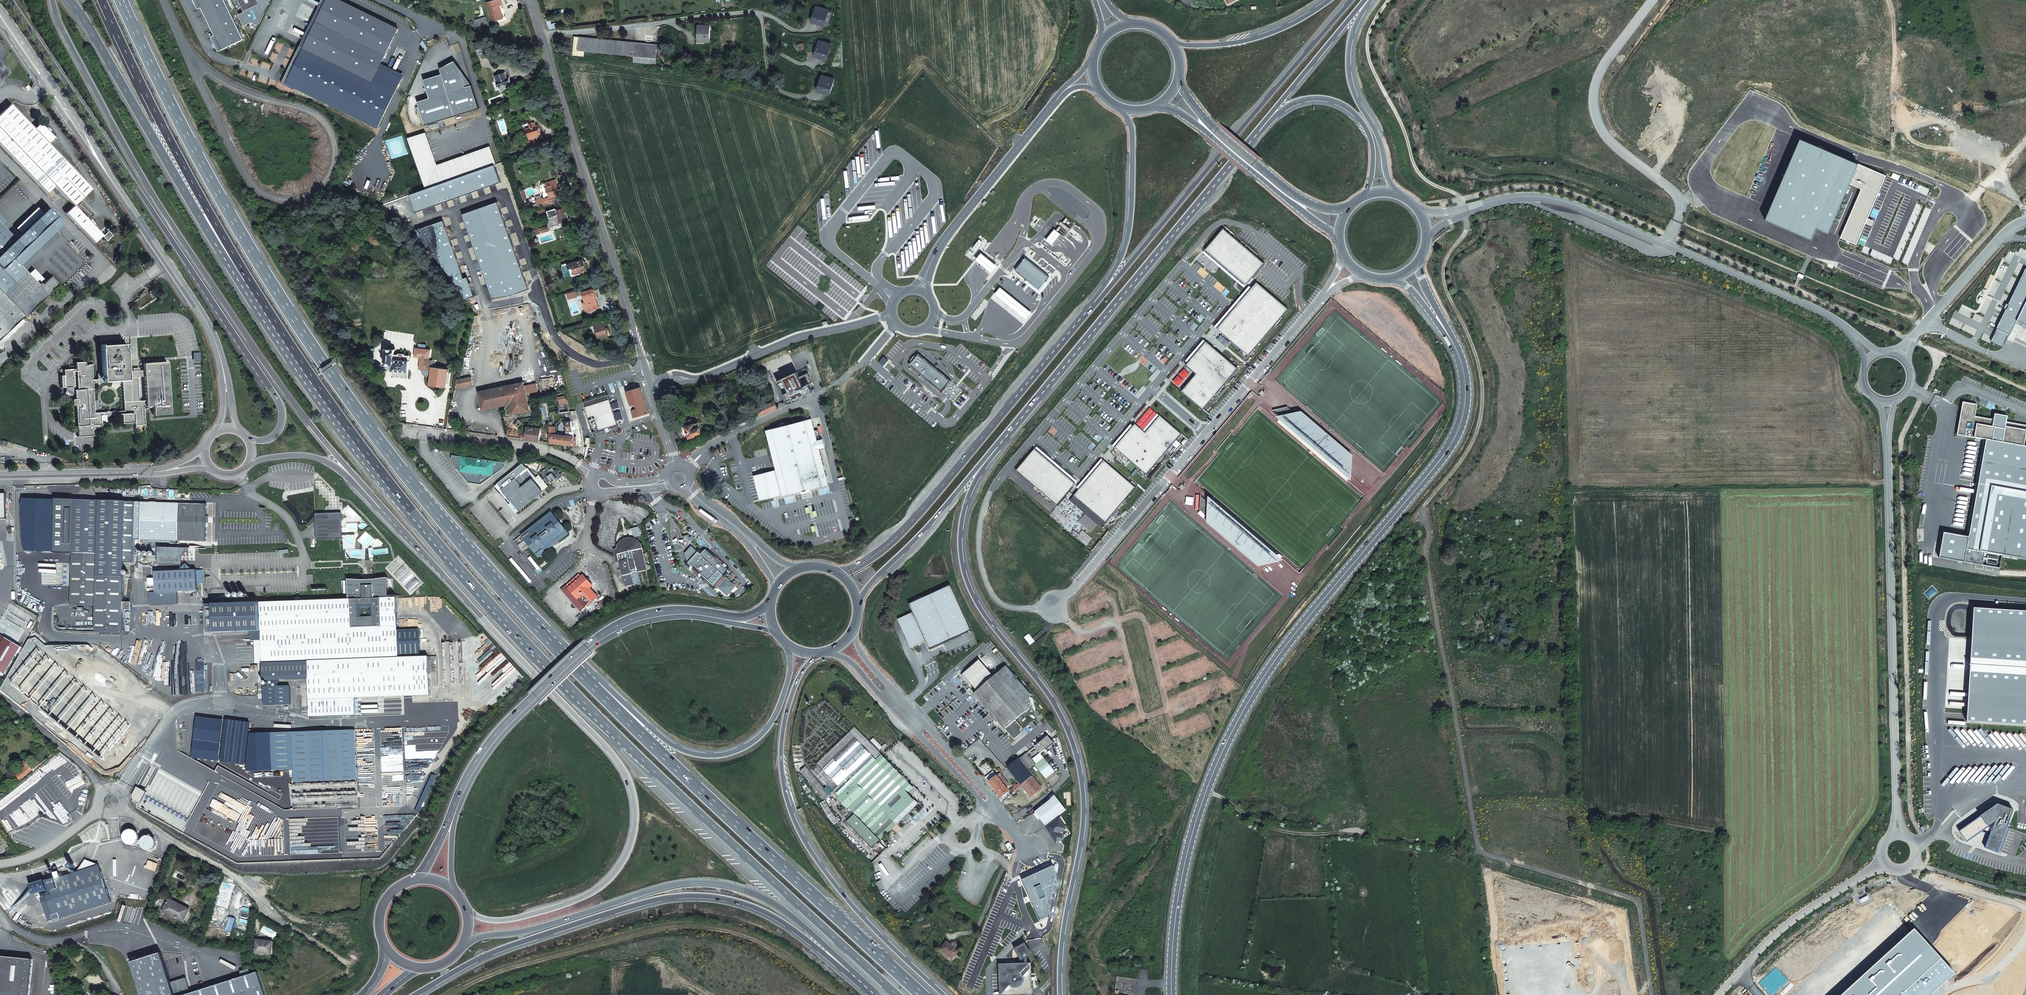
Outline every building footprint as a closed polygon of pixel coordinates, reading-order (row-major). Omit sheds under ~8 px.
[(201,9),(215,37),(222,51),(244,41),(224,0),(197,0),(201,9)] [(244,12),(260,4),(258,0),(238,0),(244,12)] [(328,0),(322,0),(299,45),(300,46),(305,48),(328,0)] [(340,0),(328,0),(305,48),(373,81),(379,67),(398,28),(340,0)] [(487,4),(491,16),(492,22),(500,20),(497,7),(502,5),(500,0),(499,0),(487,4)] [(824,26),(824,25),(828,13),(829,11),(817,7),(812,22),(824,26)] [(473,22),(474,24),(475,28),(483,26),(481,19),(473,22)] [(698,26),(698,27),(699,30),(696,30),(696,42),(710,43),(710,26),(698,26)] [(215,37),(212,38),(219,52),(222,51),(215,37)] [(633,62),(655,64),(657,45),(575,37),(573,52),(568,51),(568,55),(583,56),(584,52),(633,56),(633,62)] [(831,45),(820,41),(815,57),(826,60),(831,45)] [(479,42),(474,44),(479,54),(484,51),(479,42)] [(305,48),(300,46),(282,83),(294,89),(295,87),(367,122),(391,73),(379,67),(373,81),(305,48)] [(455,61),(440,69),(442,74),(454,117),(479,109),(472,85),(460,69),(455,61)] [(10,73),(0,63),(0,83),(10,73)] [(507,78),(505,73),(495,77),(501,91),(510,88),(509,84),(511,84),(509,78),(507,78)] [(454,117),(442,74),(424,80),(430,98),(418,102),(425,126),(454,117)] [(834,79),(823,76),(818,91),(830,95),(834,79)] [(44,127),(38,120),(32,126),(8,102),(0,110),(0,144),(47,193),(55,186),(72,168),(48,143),(54,137),(48,131),(44,127)] [(534,122),(529,124),(530,127),(526,129),(530,142),(529,142),(530,147),(539,144),(538,140),(540,139),(539,135),(541,134),(538,126),(535,126),(534,122)] [(426,133),(408,139),(425,188),(496,164),(490,146),(437,165),(426,133)] [(544,141),(546,148),(555,145),(553,139),(544,141)] [(1799,139),(1765,220),(1811,240),(1816,228),(1828,233),(1849,183),(1861,189),(1840,237),(1856,244),(1865,223),(1871,226),(1874,221),(1867,218),(1886,176),(1799,139)] [(72,168),(55,186),(73,205),(74,204),(91,187),(72,168)] [(544,183),(549,197),(543,199),(543,198),(537,200),(539,207),(558,202),(557,197),(560,196),(555,180),(544,183)] [(74,204),(73,205),(66,212),(94,243),(103,235),(74,204)] [(54,217),(50,212),(47,209),(26,229),(14,239),(0,253),(0,291),(3,293),(25,272),(16,263),(12,258),(27,243),(54,217)] [(548,218),(551,227),(559,225),(559,223),(567,221),(564,213),(566,213),(564,209),(556,211),(555,210),(547,212),(549,218),(548,218)] [(14,239),(0,224),(0,253),(14,239)] [(1223,228),(1205,250),(1246,285),(1264,263),(1223,228)] [(1056,229),(1047,240),(1053,244),(1062,234),(1056,229)] [(108,232),(103,237),(107,241),(112,236),(108,232)] [(990,243),(981,235),(965,255),(992,276),(1000,266),(983,252),(990,243)] [(31,248),(27,243),(12,258),(16,263),(31,248)] [(1027,258),(1017,270),(1041,289),(1051,277),(1027,258)] [(587,271),(583,260),(561,267),(564,280),(570,278),(570,276),(568,269),(572,268),(575,275),(587,271)] [(31,266),(25,271),(38,284),(43,279),(31,266)] [(1991,341),(2003,347),(2015,323),(2025,328),(2025,268),(2008,304),(2006,303),(2004,308),(2005,309),(1996,328),(1997,329),(1991,341)] [(37,284),(25,272),(3,293),(0,291),(0,339),(24,316),(17,308),(40,287),(38,285),(37,284)] [(127,280),(121,275),(114,283),(119,288),(127,280)] [(40,283),(38,285),(40,287),(17,308),(24,316),(58,285),(50,277),(41,284),(40,283)] [(1257,282),(1217,328),(1249,356),(1289,309),(1257,282)] [(119,288),(114,283),(110,285),(116,291),(119,288)] [(1033,313),(1001,286),(991,298),(1023,325),(1033,313)] [(593,290),(583,293),(585,302),(583,303),(586,312),(598,309),(593,290)] [(598,339),(608,337),(604,321),(593,323),(598,339)] [(1196,374),(1181,391),(1203,409),(1238,368),(1206,341),(1186,365),(1196,374)] [(101,347),(103,380),(103,382),(121,381),(124,411),(123,411),(123,414),(121,415),(121,423),(133,422),(133,420),(135,420),(135,425),(144,425),(143,407),(154,407),(156,415),(171,414),(167,364),(133,366),(133,375),(127,376),(125,345),(101,347)] [(394,351),(387,350),(385,365),(393,366),(393,371),(408,373),(408,357),(406,356),(405,355),(399,354),(399,356),(394,356),(394,351)] [(952,380),(920,353),(910,365),(944,391),(952,380)] [(772,377),(784,406),(807,395),(820,389),(809,363),(810,363),(807,357),(806,356),(780,369),(782,372),(772,377)] [(433,362),(421,360),(419,369),(431,371),(430,386),(445,388),(448,371),(433,368),(433,362)] [(92,384),(91,380),(90,366),(87,366),(87,367),(85,367),(84,363),(75,364),(75,367),(68,367),(70,370),(64,371),(64,377),(61,377),(62,389),(74,388),(74,374),(78,373),(78,391),(75,392),(75,401),(73,401),(73,406),(76,407),(77,427),(88,427),(88,425),(92,425),(92,426),(94,426),(94,430),(99,430),(99,426),(100,426),(100,416),(101,416),(101,413),(94,413),(92,384)] [(95,380),(91,380),(92,384),(103,382),(103,380),(98,380),(97,366),(94,366),(95,380)] [(472,377),(458,380),(457,380),(458,383),(458,389),(474,385),(472,377)] [(522,383),(520,384),(480,392),(483,408),(503,404),(506,417),(529,411),(525,395),(537,392),(535,384),(523,387),(522,383)] [(649,413),(641,387),(626,392),(631,408),(634,418),(649,413)] [(584,402),(585,407),(610,399),(608,395),(584,402)] [(566,397),(559,398),(560,405),(567,404),(566,397)] [(610,399),(585,407),(593,432),(618,425),(610,399)] [(758,409),(760,416),(760,417),(777,409),(775,401),(758,409)] [(1939,558),(2000,569),(2002,556),(2025,560),(2025,447),(2024,447),(2025,434),(2025,426),(2006,422),(2007,419),(1996,417),(1996,421),(1975,417),(1977,405),(1963,402),(1957,435),(1986,440),(1968,537),(1943,533),(1939,558)] [(1135,424),(1115,448),(1147,475),(1182,434),(1160,416),(1146,433),(1135,424)] [(698,423),(685,427),(689,439),(697,436),(697,435),(702,433),(698,423)] [(817,445),(811,423),(767,436),(770,448),(777,475),(784,499),(784,500),(829,488),(819,453),(825,451),(823,444),(817,445)] [(521,435),(521,439),(532,441),(539,442),(541,425),(527,424),(526,433),(524,433),(523,435),(521,435)] [(618,425),(593,432),(594,437),(619,429),(618,425)] [(550,434),(549,443),(562,444),(577,446),(576,438),(573,438),(573,437),(566,436),(555,434),(554,428),(549,427),(550,434)] [(1035,449),(1016,471),(1057,506),(1076,484),(1035,449)] [(504,463),(451,456),(450,463),(468,483),(481,486),(503,469),(504,463)] [(1104,461),(1074,496),(1106,523),(1136,488),(1104,461)] [(514,479),(500,490),(518,512),(541,493),(532,481),(535,479),(527,469),(522,472),(518,467),(515,469),(519,475),(514,479)] [(760,501),(765,504),(784,499),(777,475),(755,481),(760,501)] [(535,479),(532,481),(541,493),(542,493),(548,488),(539,476),(535,479)] [(136,501),(126,501),(75,500),(72,606),(98,606),(97,631),(123,632),(124,610),(132,610),(132,601),(124,601),(125,561),(135,561),(136,501)] [(178,503),(141,502),(140,540),(178,541),(178,503)] [(40,511),(40,503),(27,503),(27,511),(40,511)] [(206,542),(207,504),(178,503),(178,541),(206,542)] [(342,513),(316,514),(317,540),(343,539),(342,513)] [(544,550),(546,552),(567,536),(550,515),(529,531),(531,534),(549,520),(562,535),(544,550)] [(529,531),(520,538),(537,560),(546,552),(544,550),(562,535),(549,520),(531,534),(529,531)] [(641,536),(638,526),(632,528),(635,538),(636,537),(641,536)] [(639,543),(633,540),(627,539),(622,542),(618,548),(618,555),(617,557),(615,557),(617,563),(620,562),(626,587),(641,583),(638,572),(647,570),(642,549),(639,543)] [(724,575),(702,554),(701,555),(698,552),(691,546),(685,554),(687,561),(689,562),(692,565),(691,566),(714,586),(716,586),(718,584),(719,583),(721,581),(725,577),(724,575)] [(179,571),(155,572),(156,592),(149,593),(150,605),(178,604),(177,592),(198,590),(197,570),(193,570),(186,564),(179,571)] [(569,590),(568,590),(578,600),(579,599),(587,608),(598,598),(590,589),(592,587),(589,583),(587,580),(587,581),(583,577),(581,578),(579,575),(566,587),(569,590)] [(388,578),(371,579),(362,580),(348,579),(348,599),(306,601),(298,597),(291,601),(261,602),(205,605),(206,626),(214,625),(214,633),(252,631),(252,641),(262,641),(263,663),(263,680),(308,679),(310,717),(355,715),(355,698),(430,695),(429,656),(399,657),(396,597),(389,598),(388,578)] [(736,587),(727,578),(726,579),(723,583),(722,584),(720,585),(718,587),(728,596),(736,587)] [(953,586),(911,605),(915,614),(928,642),(932,651),(974,632),(953,586)] [(1966,722),(2025,725),(2025,612),(1973,609),(1966,722)] [(928,642),(915,614),(901,620),(914,649),(928,642)] [(0,633),(0,639),(3,641),(0,646),(0,658),(10,664),(20,646),(0,633)] [(262,641),(254,641),(255,663),(258,663),(263,663),(262,641)] [(1006,666),(973,693),(1014,740),(1022,732),(1020,730),(1022,728),(1015,720),(1027,709),(1029,691),(1006,666)] [(109,703),(114,698),(97,684),(90,693),(100,702),(99,704),(102,708),(108,701),(109,703)] [(264,688),(265,706),(291,705),(290,688),(264,688)] [(140,696),(135,693),(131,701),(136,704),(140,696)] [(65,747),(70,751),(82,737),(82,736),(78,733),(76,736),(73,733),(75,731),(71,727),(69,729),(68,729),(61,736),(69,743),(65,747)] [(855,737),(876,759),(881,754),(860,733),(855,728),(818,764),(823,769),(829,763),(855,737)] [(355,730),(292,732),(272,733),(273,771),(294,770),(294,782),(357,780),(355,730)] [(1049,736),(1036,746),(1041,753),(1046,749),(1047,750),(1048,749),(1048,748),(1053,743),(1049,737),(1050,737),(1049,736)] [(855,737),(829,763),(839,774),(834,780),(828,785),(833,790),(855,813),(847,821),(873,848),(919,802),(913,797),(919,792),(881,754),(876,759),(855,737)] [(1027,769),(1034,763),(1026,753),(1019,759),(1027,769)] [(1022,785),(1032,777),(1027,769),(1019,759),(1008,768),(1020,783),(1022,785)] [(19,781),(33,770),(30,766),(31,765),(27,761),(22,765),(26,769),(16,777),(19,781)] [(839,774),(829,763),(823,769),(834,780),(839,774)] [(830,793),(825,789),(806,766),(800,771),(824,799),(830,793)] [(985,778),(989,782),(997,776),(994,771),(985,778)] [(1000,774),(997,776),(1006,787),(1009,785),(1000,774)] [(1002,799),(1004,801),(1011,796),(1012,794),(1010,791),(1006,787),(997,776),(989,782),(1002,800),(1002,799)] [(1031,797),(1042,789),(1032,777),(1022,785),(1022,786),(1031,797)] [(17,785),(19,788),(28,781),(26,778),(17,785)] [(62,787),(61,786),(58,790),(61,792),(60,793),(63,795),(64,794),(66,796),(69,793),(65,789),(66,787),(64,785),(62,787)] [(830,793),(833,790),(828,785),(825,789),(830,793)] [(1050,800),(1035,812),(1045,826),(1066,810),(1055,795),(1050,800)] [(1997,804),(1959,831),(1966,841),(1995,822),(1984,848),(1998,853),(2013,810),(1997,804)] [(1045,826),(1056,843),(1063,838),(1060,833),(1067,828),(1059,817),(1045,826)] [(229,824),(219,820),(213,835),(224,839),(228,828),(229,824)] [(236,832),(228,828),(224,839),(232,842),(236,832)] [(250,837),(236,832),(232,842),(246,847),(250,837)] [(208,847),(206,846),(202,853),(210,857),(214,850),(208,847)] [(61,918),(111,902),(100,865),(99,865),(86,859),(78,872),(60,877),(57,866),(55,867),(56,872),(55,873),(57,878),(56,879),(56,878),(49,880),(52,891),(61,918)] [(1057,873),(1054,866),(1021,881),(1040,920),(1048,917),(1057,873)] [(49,880),(47,875),(41,877),(47,896),(53,894),(52,891),(49,880)] [(61,918),(53,894),(47,896),(47,897),(43,899),(50,922),(54,920),(61,918)] [(190,909),(170,899),(164,911),(184,922),(190,909)] [(1841,994),(1931,994),(1955,974),(1914,929),(1841,994)] [(1586,988),(1578,989),(1576,968),(1583,967),(1582,958),(1579,938),(1500,947),(1506,994),(1587,994),(1586,988)] [(256,941),(255,952),(271,954),(273,941),(262,940),(262,941),(256,941)] [(959,951),(947,941),(941,949),(953,959),(959,951)] [(1025,944),(1016,949),(1022,959),(1030,954),(1025,944)] [(132,963),(142,994),(267,994),(259,972),(192,993),(186,978),(172,983),(162,953),(132,963)] [(32,960),(0,957),(0,994),(28,994),(32,960)] [(999,964),(1000,994),(1026,994),(1032,988),(1031,963),(1013,963),(999,964)]
